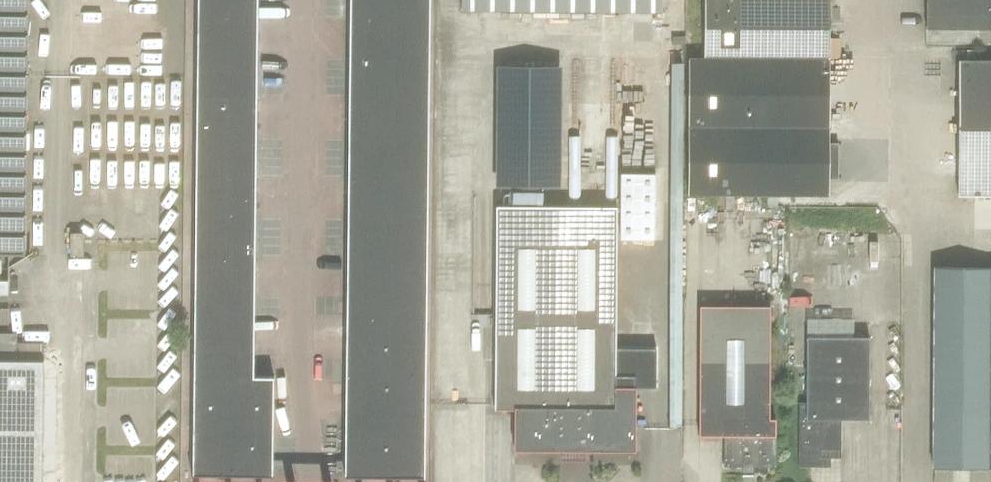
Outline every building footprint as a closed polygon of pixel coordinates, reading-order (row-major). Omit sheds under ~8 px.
[(28,0),(0,0),(0,254),(26,254),(28,0)] [(259,0),(198,0),(193,476),(273,476),(274,377),(254,377),(259,0)] [(431,0),(351,0),(345,477),(425,478),(431,0)] [(660,0),(460,0),(460,9),(660,11),(660,0)] [(830,59),(829,0),(705,0),(705,58),(690,58),(689,194),(829,195),(830,59)] [(928,29),(990,29),(990,0),(928,0),(928,29)] [(834,37),(835,57),(844,56),(843,36),(834,37)] [(959,60),(959,196),(990,196),(990,60),(959,60)] [(497,64),(496,185),(553,185),(554,65),(497,64)] [(623,172),(622,238),(655,238),(656,172),(623,172)] [(517,202),(546,204),(546,190),(517,189),(517,202)] [(616,387),(617,223),(617,207),(497,206),(496,409),(516,409),(515,449),(636,450),(636,387),(616,387)] [(935,267),(934,467),(990,468),(990,268),(935,267)] [(10,294),(9,280),(0,280),(0,294),(10,294)] [(725,468),(776,467),(776,419),(772,419),(771,306),(701,307),(700,437),(725,437),(725,468)] [(644,327),(644,319),(622,318),(622,326),(644,327)] [(45,359),(17,359),(17,334),(0,334),(0,481),(44,481),(45,359)] [(869,420),(870,338),(808,338),(808,404),(801,403),(799,468),(831,467),(831,458),(841,458),(841,420),(869,420)]
